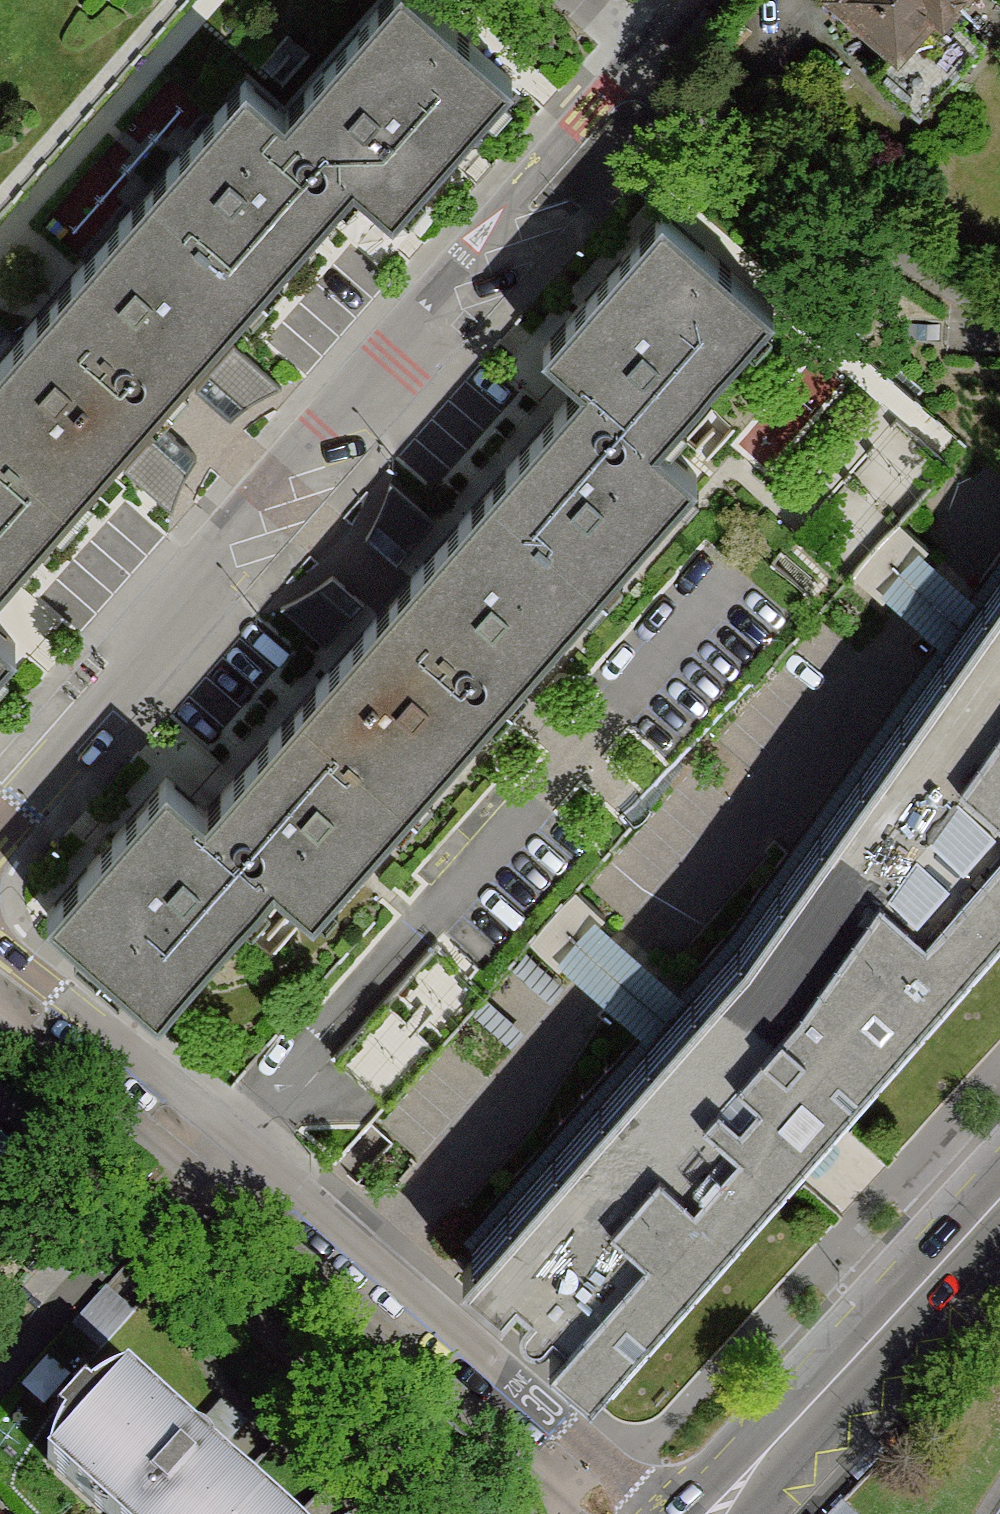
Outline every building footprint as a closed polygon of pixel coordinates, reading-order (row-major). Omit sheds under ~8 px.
[(286,113),(343,169),(394,215),(513,78),(422,0),(385,0),(286,113)] [(899,48),(943,86),(982,41),(946,10),(954,0),(843,0),(899,48)] [(918,113),(943,86),(899,48),(874,73),(918,113)] [(151,189),(250,277),(266,258),(277,268),(340,197),(328,187),(343,169),(286,113),(247,79),(151,189)] [(53,298),(155,385),(171,367),(182,376),(245,306),(233,296),(250,277),(151,189),(53,298)] [(578,377),(660,441),(773,308),(663,212),(542,348),(578,377)] [(59,493),(76,476),(87,485),(150,414),(137,405),(155,385),(53,298),(0,359),(0,442),(59,493)] [(234,345),(196,388),(243,441),(281,386),(234,345)] [(698,474),(660,441),(578,377),(489,488),(601,585),(698,474)] [(221,476),(163,427),(125,469),(160,528),(193,496),(221,476)] [(55,523),(43,511),(59,493),(0,442),(0,583),(55,523)] [(364,509),(366,537),(398,565),(436,521),(391,482),(364,509)] [(601,585),(489,488),(394,597),(492,684),(510,665),(522,674),(601,585)] [(899,521),(854,573),(884,600),(930,548),(899,521)] [(327,562),(281,607),(325,646),(363,602),(327,562)] [(460,1270),(589,1375),(999,908),(999,596),(743,956),(460,1270)] [(492,684),(394,597),(300,705),(409,802),(489,713),(478,702),(492,684)] [(16,644),(0,629),(0,662),(16,644)] [(409,802),(300,705),(206,810),(276,877),(313,912),(409,802)] [(276,877),(206,810),(168,777),(49,912),(159,1009),(276,877)] [(605,917),(574,891),(530,942),(560,968),(605,917)] [(9,1152),(0,1144),(0,1161),(9,1152)] [(49,1462),(106,1513),(257,1513),(270,1500),(130,1373),(126,1375),(106,1383),(93,1393),(96,1397),(70,1426),(66,1423),(58,1437),(49,1462)] [(223,1400),(201,1424),(225,1446),(247,1422),(223,1400)] [(270,1500),(257,1513),(285,1513),(270,1500)]
